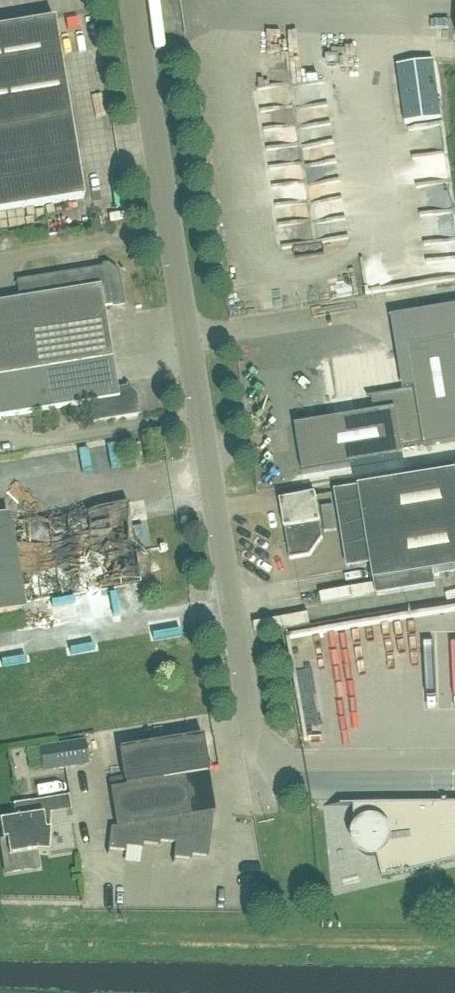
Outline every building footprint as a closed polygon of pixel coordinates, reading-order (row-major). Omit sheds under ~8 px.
[(434,18),(433,29),(452,29),(453,19),(434,18)] [(83,199),(54,21),(0,30),(0,213),(83,199)] [(445,120),(437,62),(401,66),(409,125),(445,120)] [(117,390),(104,308),(121,305),(116,274),(108,268),(17,282),(20,300),(0,304),(0,418),(90,404),(93,424),(138,416),(134,396),(127,388),(117,390)] [(295,427),(303,476),(404,459),(402,449),(424,446),(424,448),(454,443),(454,339),(408,347),(415,390),(370,398),(370,399),(372,399),(375,414),(295,427)] [(106,452),(27,465),(40,545),(119,532),(106,452)] [(0,470),(0,552),(40,545),(27,465),(0,470)] [(454,571),(454,473),(358,489),(374,585),(454,571)] [(290,561),(310,557),(323,539),(315,496),(280,502),(290,561)] [(321,508),(325,533),(337,531),(333,506),(321,508)] [(119,750),(125,788),(110,790),(116,828),(111,829),(108,851),(126,853),(126,849),(143,850),(143,846),(160,848),(160,843),(175,845),(173,865),(174,865),(175,859),(190,861),(190,862),(191,862),(192,856),(207,858),(207,859),(208,859),(210,840),(214,809),(194,807),(189,778),(209,774),(203,737),(119,750)] [(43,773),(88,765),(84,740),(38,748),(43,773)] [(30,802),(13,805),(15,819),(0,822),(0,826),(2,841),(6,840),(9,857),(37,853),(49,853),(50,830),(45,830),(43,815),(32,817),(30,802)] [(322,805),(322,806),(354,806),(354,839),(355,844),(356,848),(359,852),(363,854),(367,856),(372,857),(376,856),(382,880),(454,862),(454,804),(322,805)]
